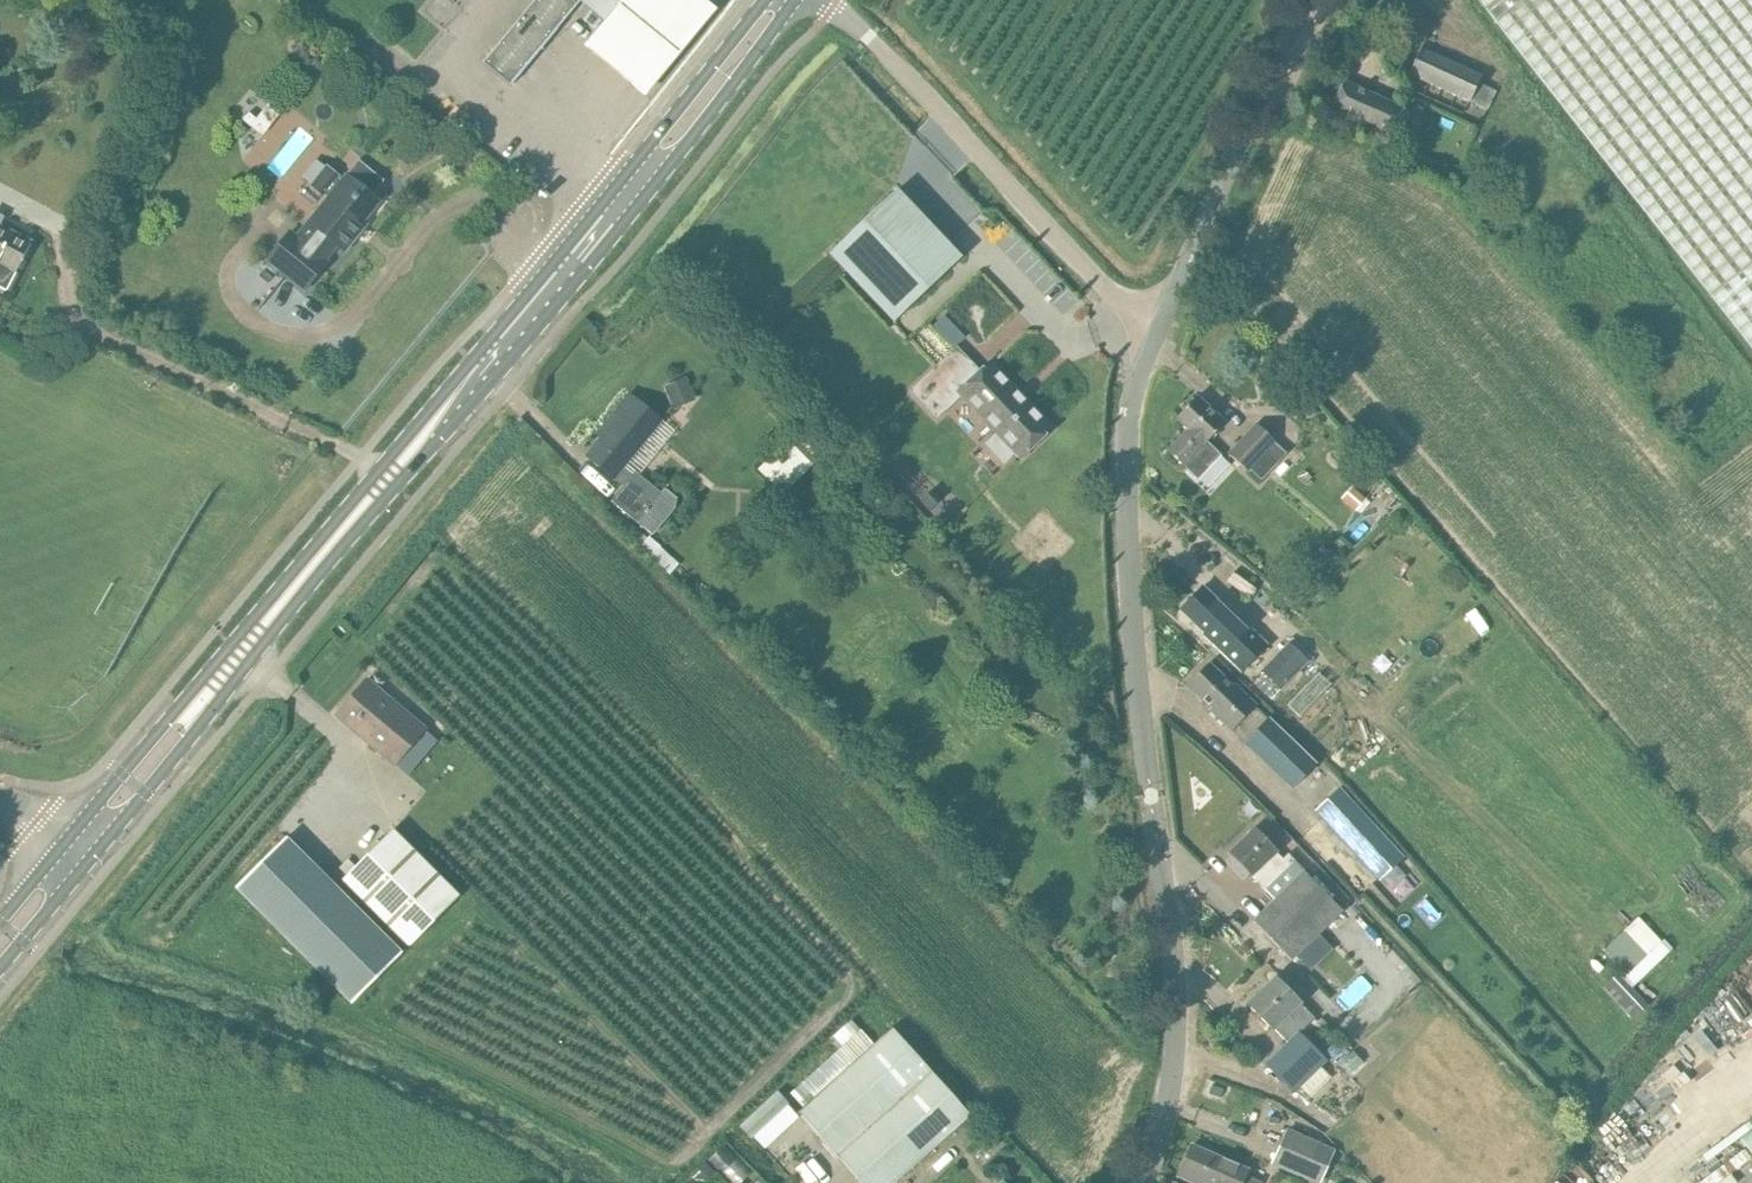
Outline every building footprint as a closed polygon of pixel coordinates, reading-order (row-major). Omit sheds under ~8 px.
[(482,62),(511,85),(580,1),(603,20),(615,6),(619,10),(627,0),(534,0),(482,62)] [(587,51),(645,98),(717,9),(706,0),(628,0),(587,51)] [(1711,295),(1751,347),(1751,0),(1479,0),(1711,295)] [(1422,48),(1410,75),(1488,110),(1496,91),(1478,83),(1481,75),(1422,48)] [(1401,139),(1410,117),(1407,109),(1344,81),(1332,109),(1384,131),(1401,139)] [(291,230),(267,259),(304,290),(328,261),(326,259),(337,245),(345,251),(367,223),(364,221),(380,201),(370,193),(381,178),(359,160),(348,175),(346,173),(342,178),(339,176),(339,175),(327,165),(309,186),(324,197),(325,196),(327,197),(296,235),(291,230)] [(828,253),(893,322),(962,257),(897,188),(828,253)] [(7,289),(16,271),(32,240),(0,224),(0,286),(7,289)] [(1051,427),(989,362),(958,391),(997,432),(985,443),(1003,462),(1015,451),(1020,457),(1051,427)] [(685,377),(664,387),(674,410),(696,400),(685,377)] [(633,474),(624,466),(662,420),(629,393),(596,435),(599,438),(585,455),(623,486),(612,500),(653,534),(674,508),(677,498),(665,488),(661,492),(635,471),(633,474)] [(1167,450),(1183,466),(1198,480),(1222,455),(1207,441),(1225,422),(1197,395),(1176,417),(1188,429),(1167,450)] [(1250,470),(1262,480),(1280,461),(1268,451),(1276,443),(1256,424),(1228,454),(1248,472),(1250,470)] [(785,445),(758,472),(780,495),(808,467),(785,445)] [(1352,486),(1341,498),(1356,511),(1367,499),(1352,486)] [(1202,585),(1180,608),(1204,631),(1202,633),(1242,671),(1267,644),(1228,606),(1226,608),(1202,585)] [(1289,642),(1261,671),(1281,691),(1310,661),(1289,642)] [(1316,764),(1255,706),(1257,704),(1234,683),(1232,684),(1209,662),(1187,684),(1211,707),(1209,709),(1293,789),(1316,764)] [(1300,715),(1325,680),(1312,670),(1287,705),(1300,715)] [(336,715),(395,764),(426,728),(366,678),(336,715)] [(1340,786),(1314,810),(1378,880),(1405,856),(1340,786)] [(1283,858),(1277,852),(1253,827),(1228,850),(1234,856),(1228,862),(1243,878),(1249,872),(1275,899),(1253,920),(1291,959),(1343,910),(1305,870),(1288,852),(1283,858)] [(390,828),(339,878),(405,946),(456,896),(390,828)] [(352,1004),(403,952),(288,837),(237,889),(352,1004)] [(1622,968),(1602,987),(1633,1019),(1648,1005),(1631,988),(1672,948),(1663,939),(1647,955),(1625,931),(1605,950),(1622,968)] [(1302,1031),(1316,1017),(1275,976),(1247,1003),(1273,1030),(1275,1028),(1288,1042),(1265,1065),(1294,1094),(1327,1061),(1298,1032),(1301,1029),(1302,1031)] [(804,1107),(798,1112),(863,1182),(894,1182),(971,1114),(893,1028),(873,1045),(851,1020),(833,1036),(842,1046),(791,1092),(804,1107)] [(778,1091),(741,1124),(752,1136),(789,1103),(778,1091)] [(1272,1165),(1313,1182),(1321,1182),(1335,1150),(1287,1129),(1272,1165)] [(1245,1174),(1247,1169),(1191,1144),(1179,1171),(1198,1180),(1197,1182),(1261,1182),(1245,1174)] [(704,1162),(691,1175),(700,1182),(707,1182),(716,1173),(704,1162)]
